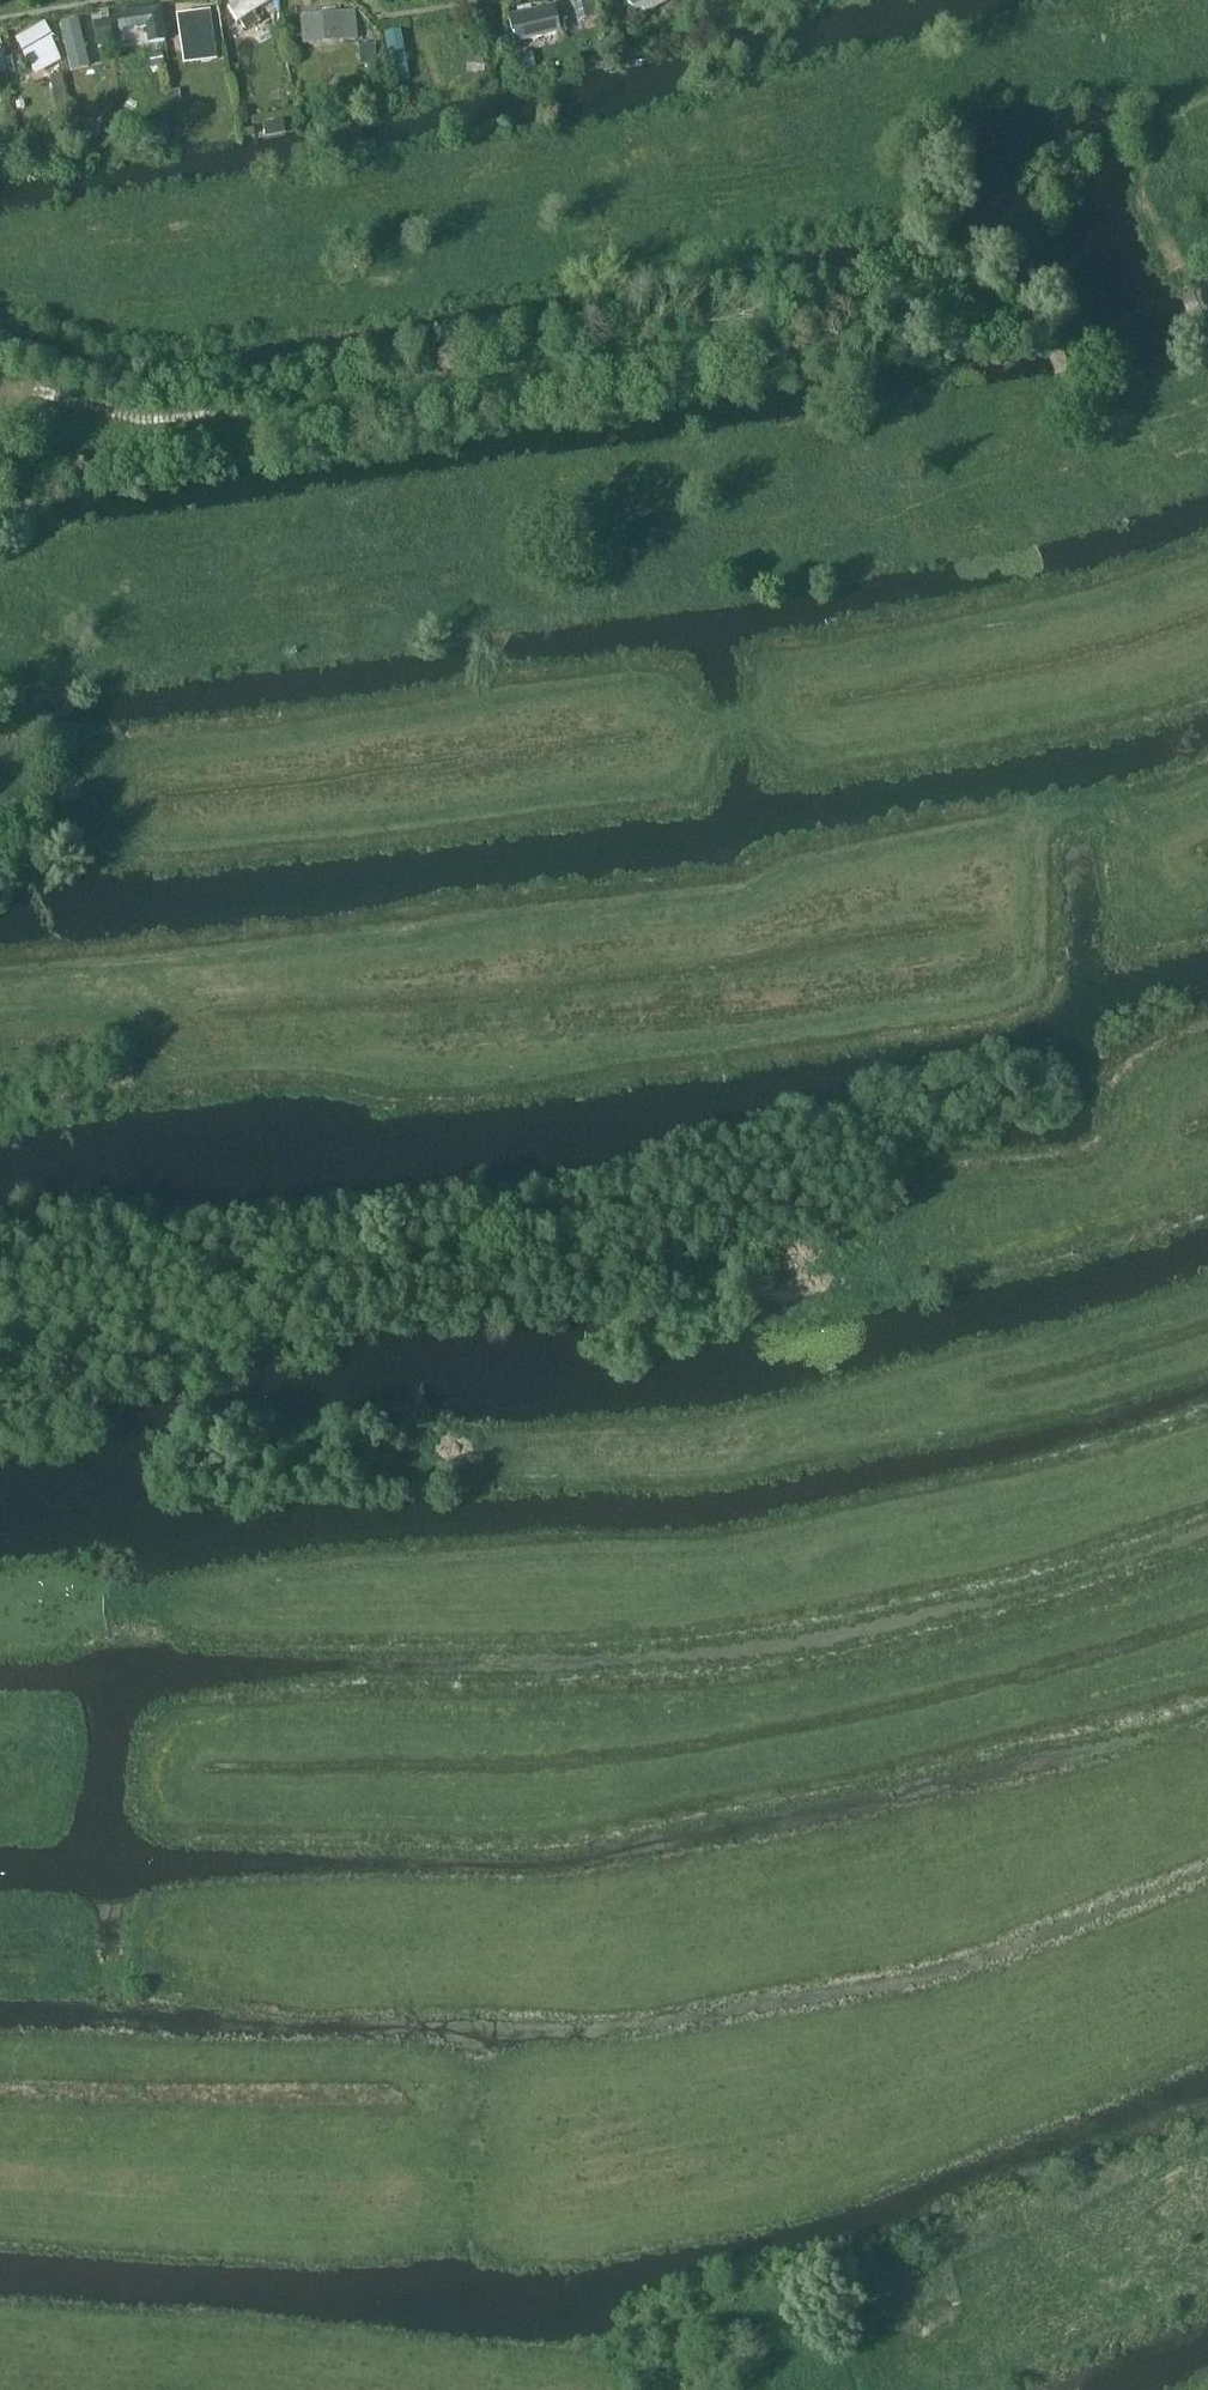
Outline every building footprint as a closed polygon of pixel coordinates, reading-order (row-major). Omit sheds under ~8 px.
[(228,7),(238,22),(272,0),(238,0),(228,7)] [(634,9),(653,0),(630,0),(634,9)] [(554,6),(509,16),(514,39),(559,29),(554,6)] [(160,7),(118,13),(121,33),(162,28),(160,7)] [(210,11),(177,16),(185,66),(218,61),(210,11)] [(356,13),(301,16),(303,46),(358,43),(356,13)] [(78,21),(62,24),(71,69),(87,66),(78,21)] [(42,25),(15,40),(22,52),(49,37),(42,25)] [(411,78),(402,31),(385,34),(393,81),(411,78)]
